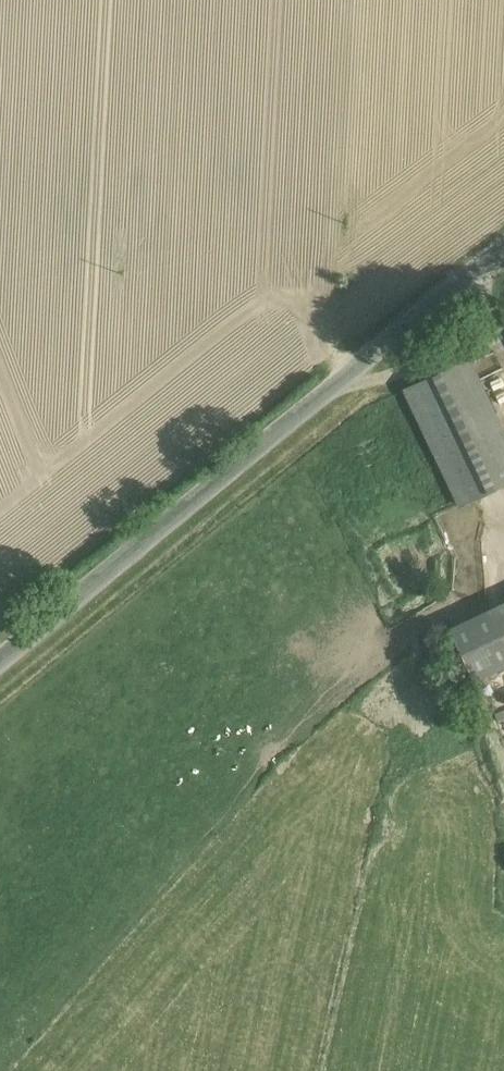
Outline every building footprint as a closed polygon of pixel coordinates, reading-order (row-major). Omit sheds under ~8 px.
[(408,390),(461,506),(503,487),(503,428),(473,360),(408,390)] [(491,611),(503,639),(503,605),(491,611)] [(451,630),(475,679),(503,665),(503,639),(491,611),(451,630)]
